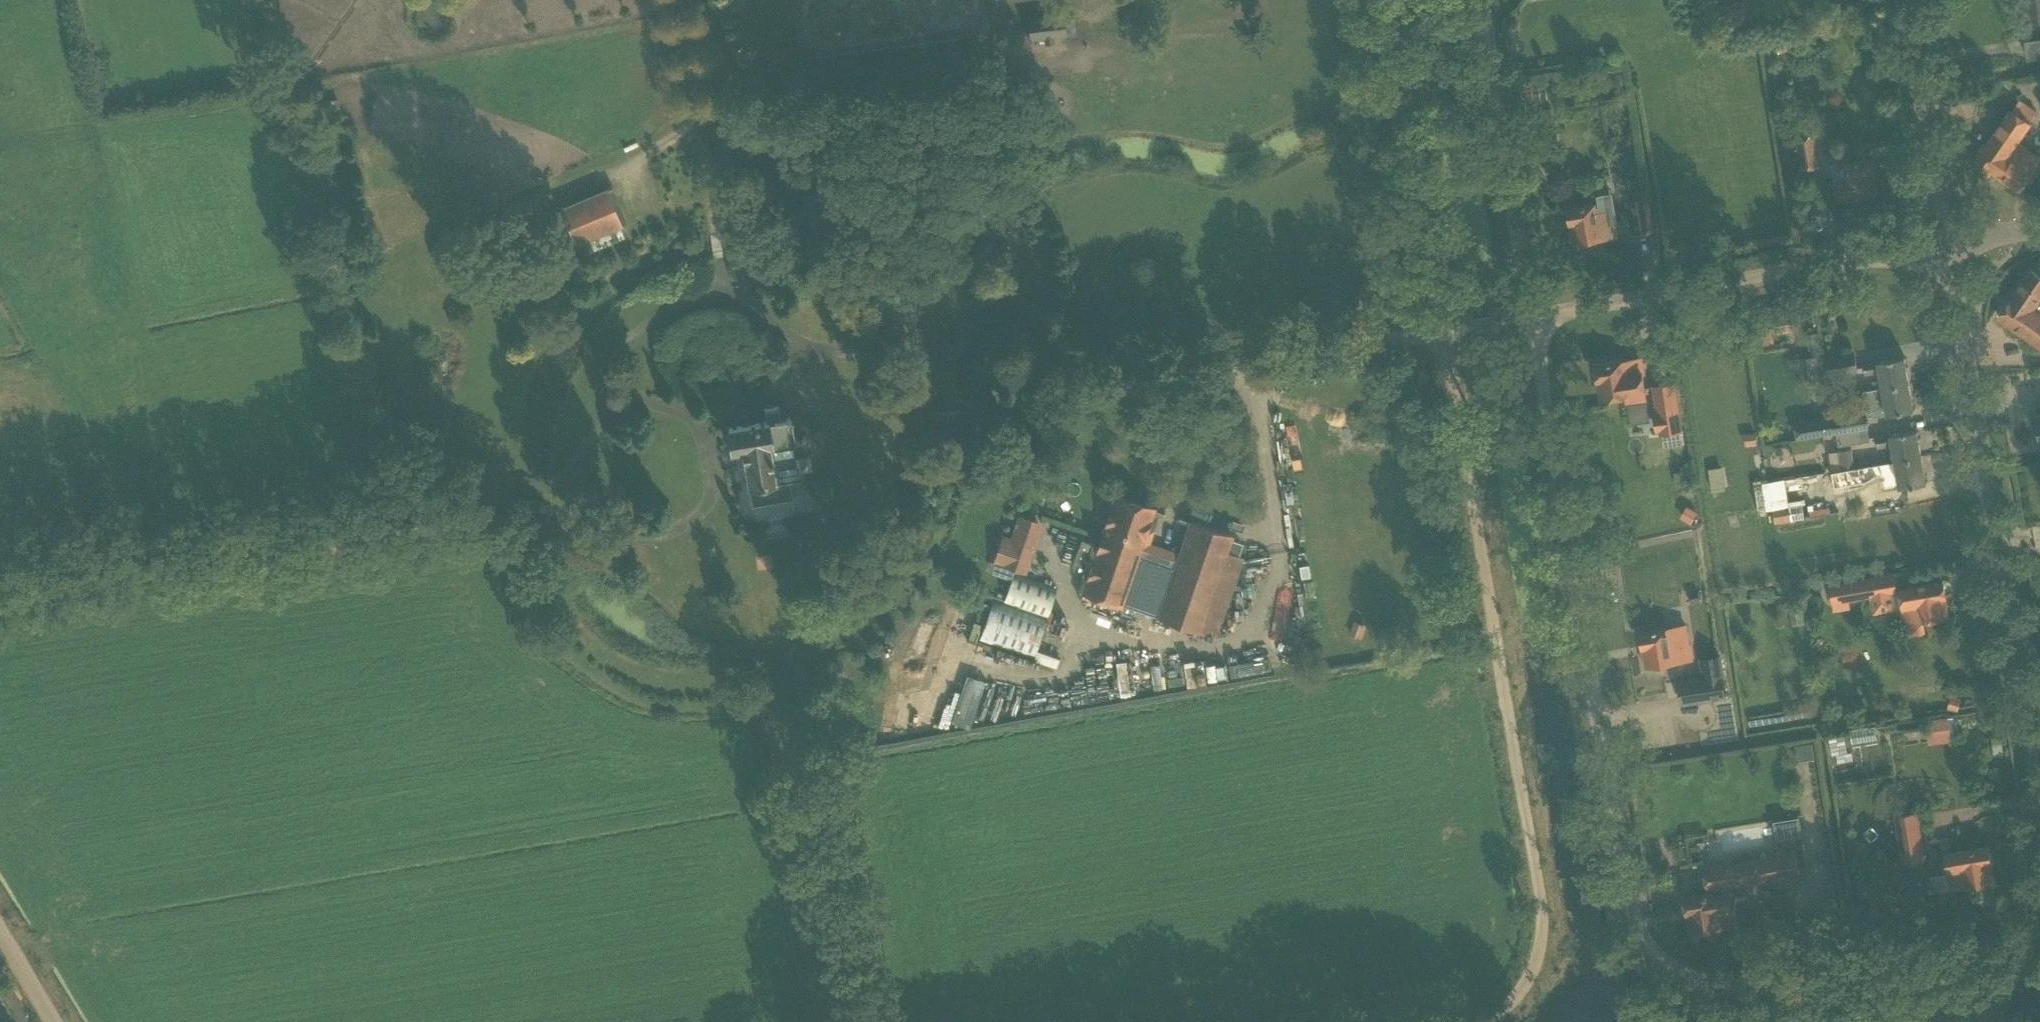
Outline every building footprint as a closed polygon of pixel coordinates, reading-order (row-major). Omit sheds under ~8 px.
[(2035,23),(2039,22),(2039,0),(2032,0),(2035,23)] [(2039,56),(2039,39),(2025,40),(2027,58),(2039,56)] [(2039,160),(2039,156),(2017,140),(2029,123),(2028,122),(2036,111),(2020,100),(2013,111),(2012,110),(1987,146),(1986,145),(1973,162),(1989,173),(1991,170),(2019,190),(2039,160)] [(1813,134),(1797,137),(1802,169),(1818,166),(1813,134)] [(1833,185),(1835,199),(1851,196),(1852,197),(1872,193),(1868,175),(1874,174),(1872,159),(1846,163),(1849,182),(1833,185)] [(1580,241),(1617,236),(1613,211),(1609,189),(1608,189),(1610,197),(1597,199),(1599,208),(1596,209),(1595,204),(1569,208),(1571,223),(1577,222),(1580,241)] [(605,190),(562,209),(570,229),(577,246),(620,227),(621,227),(620,225),(605,190)] [(1633,233),(1653,230),(1648,198),(1645,199),(1629,202),(1628,202),(1633,233)] [(2032,270),(1999,317),(2039,347),(2039,315),(2038,314),(2039,311),(2039,276),(2032,270)] [(1824,336),(1810,337),(1810,355),(1802,356),(1803,387),(1826,387),(1824,336)] [(1828,375),(1858,370),(1855,354),(1826,359),(1828,375)] [(1883,388),(1909,384),(1905,359),(1905,356),(1864,363),(1865,374),(1880,372),(1883,388)] [(1621,362),(1621,361),(1595,365),(1598,380),(1603,379),(1607,398),(1627,395),(1627,401),(1646,398),(1642,373),(1643,373),(1641,359),(1621,362)] [(1674,383),(1654,386),(1658,414),(1654,414),(1657,430),(1661,429),(1661,433),(1681,430),(1674,383)] [(1909,384),(1883,388),(1868,391),(1866,393),(1865,397),(1868,416),(1872,415),(1873,417),(1914,410),(1914,408),(1909,384)] [(749,484),(753,504),(792,497),(788,478),(802,476),(800,464),(809,462),(807,452),(811,447),(810,439),(804,435),(795,437),(791,415),(779,417),(777,406),(764,408),(766,420),(728,427),(732,451),(743,449),(748,484),(749,484)] [(1836,433),(1868,428),(1865,410),(1833,415),(1836,433)] [(1894,462),(1922,457),(1918,433),(1917,429),(1876,436),(1877,447),(1891,445),(1894,462)] [(1841,470),(1855,467),(1852,449),(1838,451),(1841,470)] [(1885,490),(1927,483),(1926,482),(1922,457),(1894,462),(1879,464),(1882,479),(1843,485),(1846,507),(1886,500),(1885,490)] [(1688,486),(1686,470),(1674,472),(1676,488),(1688,486)] [(1758,509),(1766,508),(1768,508),(1764,485),(1755,486),(1758,509)] [(1094,540),(1082,575),(1088,577),(1083,592),(1119,604),(1122,605),(1122,603),(1134,607),(1150,560),(1136,555),(1153,507),(1116,495),(1100,542),(1094,540)] [(1690,524),(1697,512),(1686,506),(1680,518),(1690,524)] [(1790,519),(1788,507),(1774,509),(1773,509),(1775,522),(1776,521),(1790,519)] [(1042,523),(1019,515),(1012,537),(1002,534),(993,561),(1026,572),(1042,523)] [(1150,560),(1134,607),(1156,615),(1156,617),(1215,636),(1236,577),(1242,558),(1237,556),(1241,545),(1230,541),(1232,535),(1191,521),(1184,540),(1174,568),(1150,560)] [(1298,566),(1300,578),(1311,577),(1309,564),(1298,566)] [(1013,573),(1003,601),(1047,616),(1057,588),(1013,573)] [(1833,602),(1869,596),(1892,592),(1898,591),(1895,575),(1831,585),(1833,602)] [(1945,597),(1943,582),(1899,590),(1907,636),(1925,633),(1923,620),(1943,617),(1940,598),(1945,597)] [(1701,602),(1699,588),(1689,590),(1692,604),(1701,602)] [(1895,611),(1892,592),(1869,596),(1872,614),(1895,611)] [(1033,658),(1047,616),(1003,601),(993,597),(979,639),(1033,658)] [(1363,638),(1367,625),(1355,621),(1351,634),(1363,638)] [(1686,625),(1641,632),(1643,647),(1649,646),(1652,665),(1691,659),(1686,625)] [(1720,654),(1702,657),(1704,674),(1677,679),(1677,680),(1690,678),(1692,694),(1705,692),(1706,702),(1727,698),(1720,654)] [(1958,711),(1962,699),(1952,696),(1948,708),(1958,711)] [(1952,741),(1950,717),(1926,718),(1928,742),(1952,741)] [(1994,750),(2003,749),(2001,736),(1991,737),(1994,750)] [(1813,743),(1797,745),(1800,761),(1815,759),(1813,743)] [(1897,816),(1901,843),(1904,863),(1924,860),(1917,813),(1897,816)] [(1706,890),(1715,888),(1716,895),(1712,895),(1711,893),(1685,897),(1688,912),(1694,911),(1697,931),(1717,927),(1737,923),(1734,908),(1730,909),(1728,893),(1724,893),(1723,887),(1798,875),(1797,868),(1807,866),(1803,841),(1778,845),(1780,855),(1703,867),(1706,890)] [(1988,847),(1962,852),(1945,854),(1949,873),(1951,888),(1988,882),(1985,863),(1991,862),(1988,847)] [(1770,898),(1772,909),(1787,906),(1785,895),(1770,898)]
